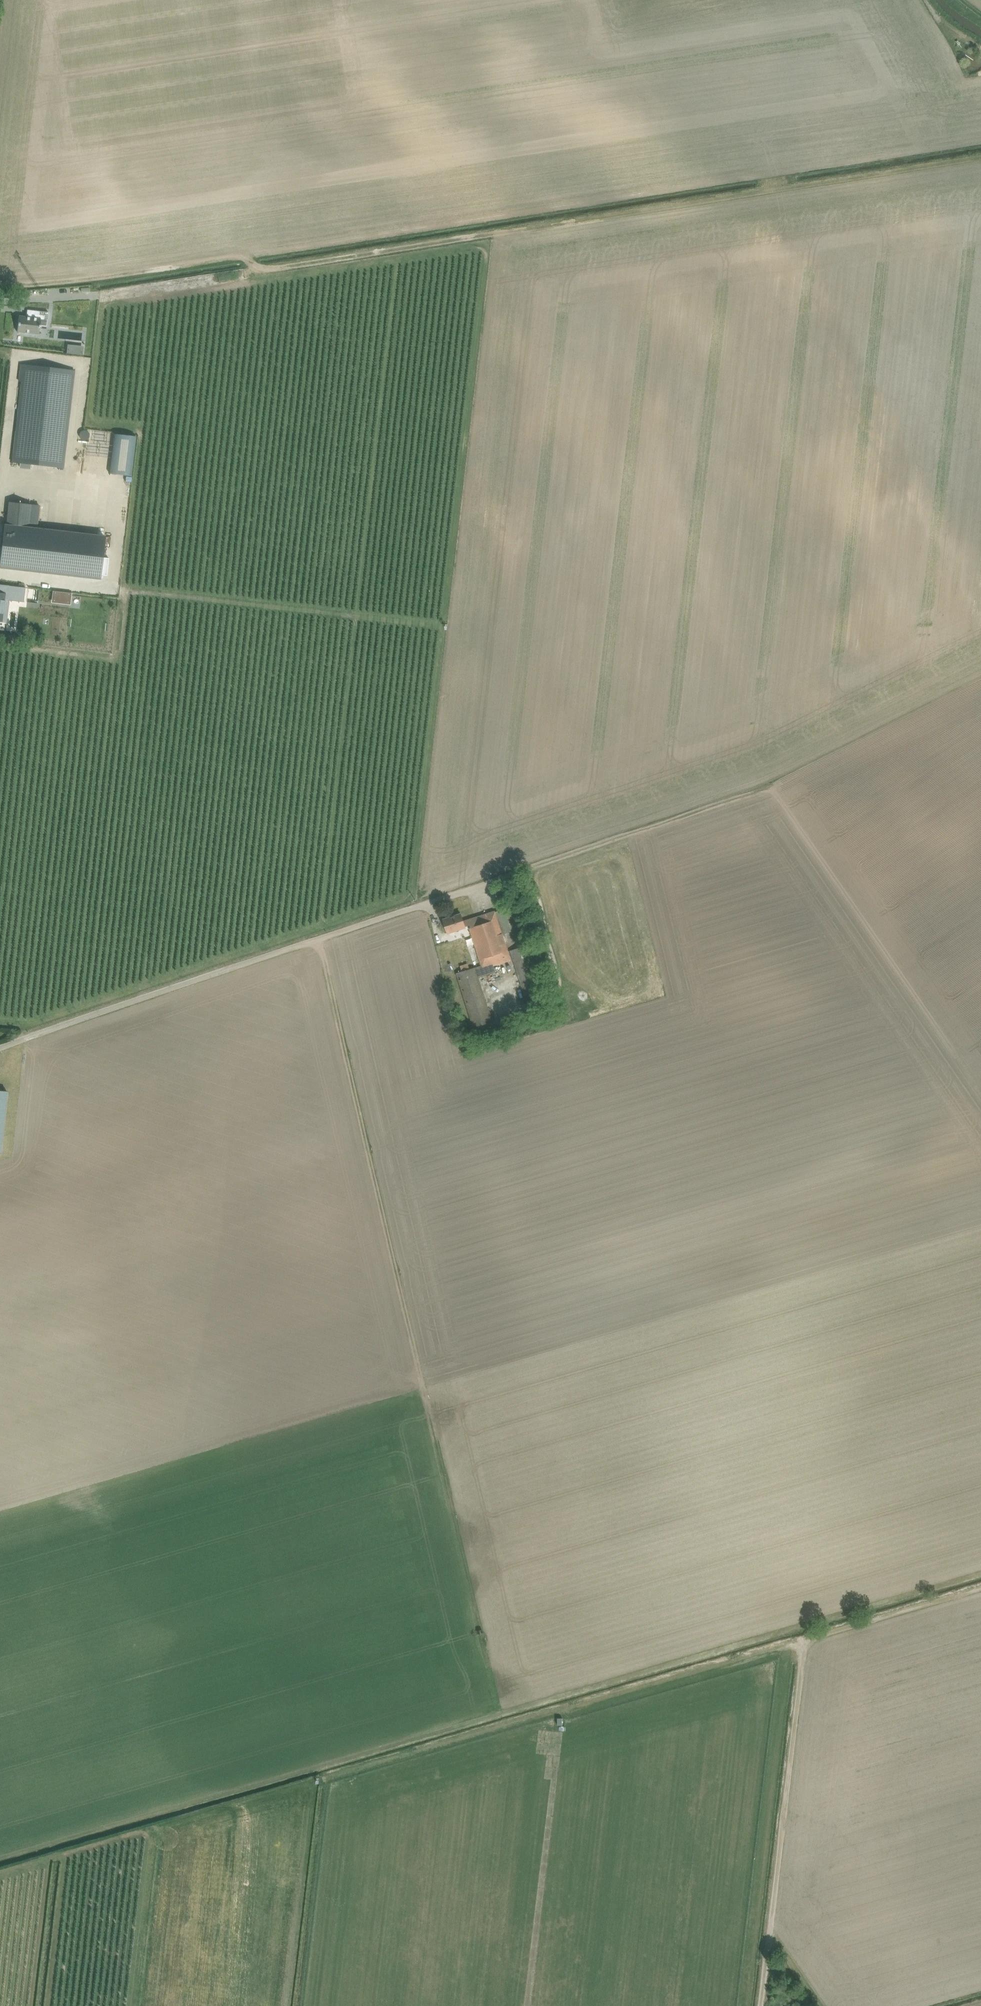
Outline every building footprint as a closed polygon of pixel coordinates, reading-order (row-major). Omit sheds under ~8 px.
[(19,316),(17,332),(39,334),(40,326),(47,327),(49,312),(32,310),(31,317),(19,316)] [(63,468),(75,370),(21,364),(19,381),(21,381),(12,462),(63,468)] [(96,449),(92,449),(90,466),(96,467),(96,468),(99,469),(99,467),(106,468),(108,445),(96,443),(96,449)] [(77,445),(76,449),(79,449),(78,454),(84,454),(84,450),(85,450),(85,446),(77,445)] [(38,529),(40,505),(7,501),(0,564),(0,566),(101,577),(105,536),(38,529)] [(1,616),(2,609),(4,609),(6,598),(22,600),(24,584),(5,582),(4,591),(0,591),(0,616),(1,616)] [(55,591),(54,600),(71,602),(72,593),(55,591)] [(461,914),(444,919),(448,933),(469,926),(482,965),(457,973),(474,1027),(492,1022),(482,988),(486,987),(483,976),(495,972),(493,965),(511,960),(502,935),(512,931),(504,909),(464,922),(461,914)] [(528,945),(510,951),(527,1001),(544,995),(528,945)]
